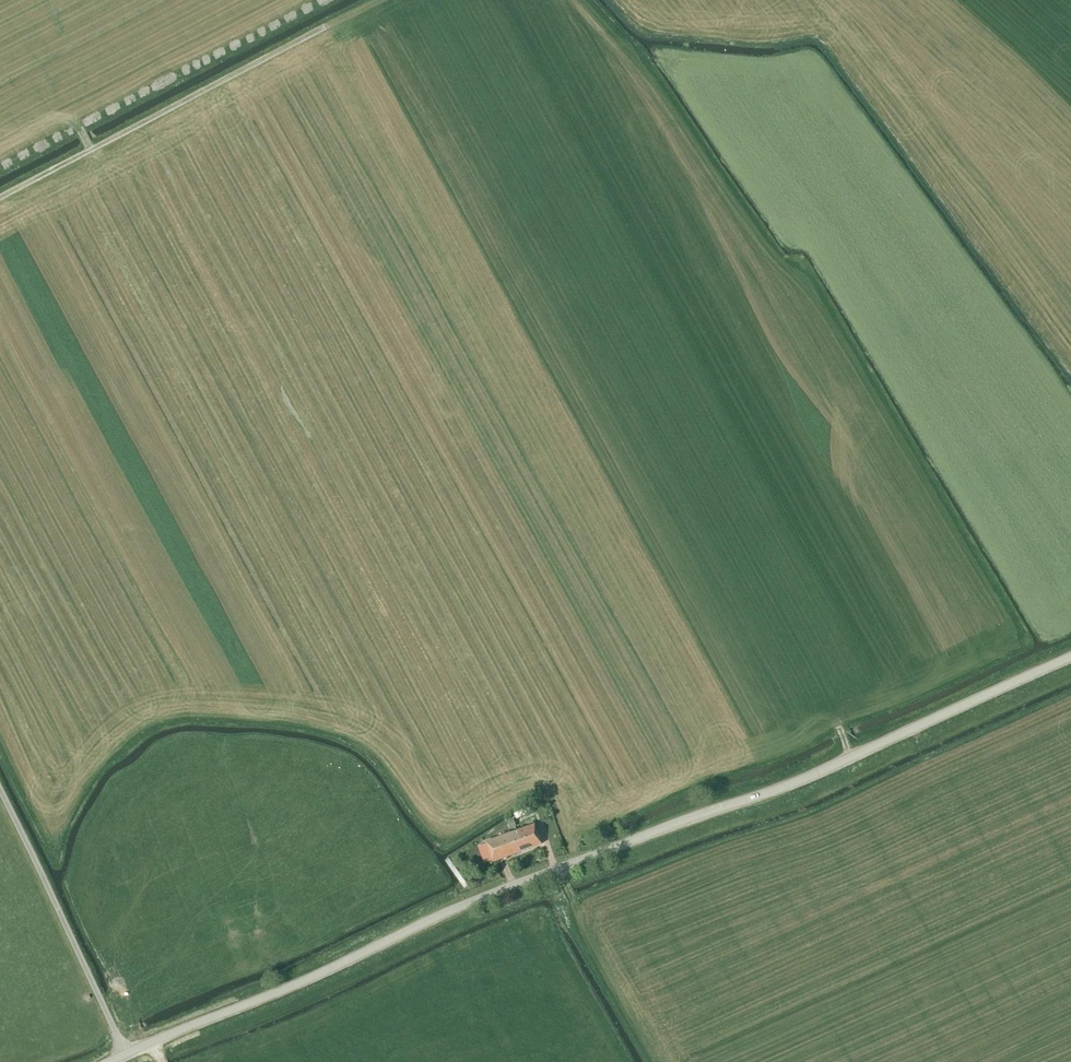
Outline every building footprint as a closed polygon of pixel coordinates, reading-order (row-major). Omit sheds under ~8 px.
[(542,844),(536,828),(538,827),(537,824),(535,825),(486,842),(494,862),(542,844)]
